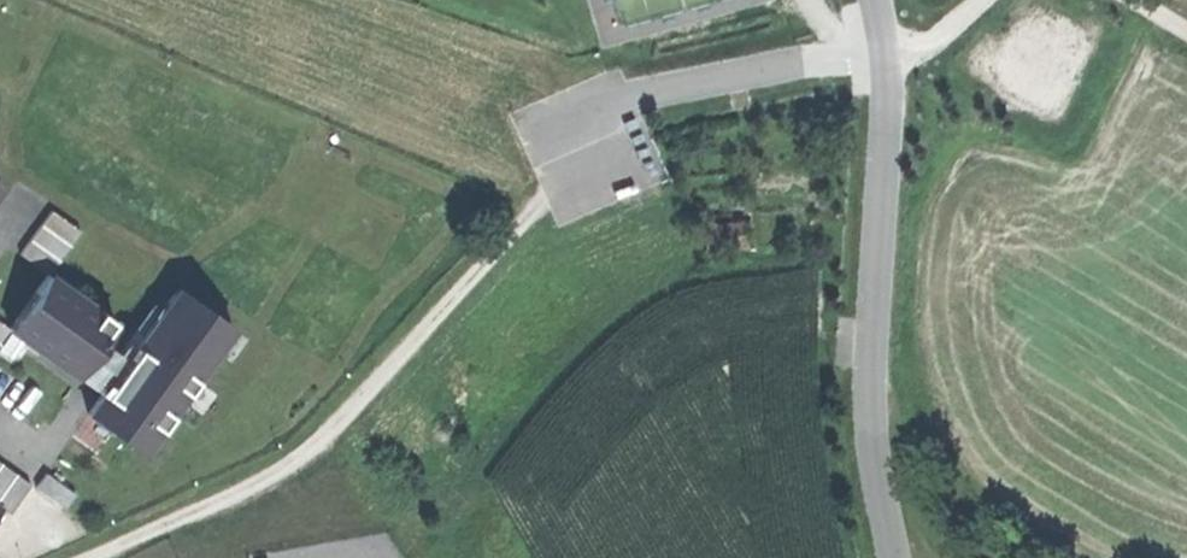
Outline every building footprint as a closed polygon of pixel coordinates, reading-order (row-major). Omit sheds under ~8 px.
[(16,250),(45,270),(76,226),(47,206),(16,250)] [(703,247),(744,247),(744,225),(703,226),(703,247)] [(6,324),(73,372),(87,353),(97,339),(112,318),(45,270),(6,324)] [(84,409),(137,447),(227,320),(174,283),(158,306),(99,388),(84,409)] [(89,381),(99,388),(158,306),(147,298),(112,349),(102,363),(89,381)] [(112,349),(97,339),(87,353),(102,363),(112,349)] [(7,508),(27,479),(0,459),(0,503),(7,508)] [(33,482),(63,503),(73,488),(43,467),(33,482)]
